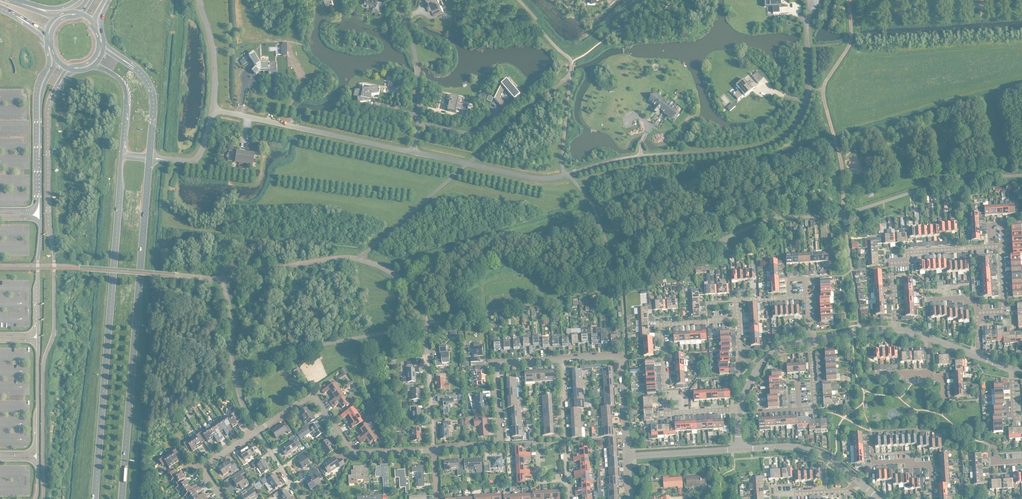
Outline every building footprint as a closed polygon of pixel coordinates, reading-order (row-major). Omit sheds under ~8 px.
[(366,5),(366,7),(366,8),(371,9),(371,8),(380,10),(378,15),(383,16),(385,9),(379,7),(380,2),(372,0),(367,0),(366,0),(364,0),(363,4),(366,5)] [(430,8),(432,12),(434,11),(438,20),(447,16),(443,8),(445,7),(443,2),(441,3),(439,0),(429,0),(432,7),(430,8)] [(767,6),(775,5),(775,12),(782,12),(782,5),(783,5),(783,0),(767,0),(767,6)] [(255,51),(251,53),(258,65),(256,67),(254,69),(258,73),(260,71),(263,68),(270,68),(272,68),(278,68),(278,61),(272,61),(270,61),(263,62),(258,53),(255,55),(253,52),(255,51)] [(509,77),(503,82),(496,97),(500,101),(507,86),(517,98),(522,93),(509,77)] [(752,80),(749,83),(745,78),(739,84),(742,87),(737,92),(736,91),(735,92),(736,92),(735,93),(740,98),(746,93),(747,94),(754,88),(751,85),(754,83),(752,80)] [(355,95),(359,95),(360,101),(371,104),(374,94),(381,93),(382,87),(365,83),(364,88),(357,89),(355,95)] [(453,99),(451,99),(451,100),(450,99),(449,104),(452,105),(451,109),(458,111),(459,107),(469,109),(470,104),(460,102),(461,96),(454,94),(453,99)] [(671,103),(671,102),(670,102),(670,101),(670,102),(668,100),(660,94),(654,102),(655,102),(654,102),(655,103),(655,102),(656,104),(657,104),(658,105),(656,108),(657,109),(658,108),(659,109),(659,110),(660,111),(662,108),(664,109),(663,110),(664,110),(665,111),(666,111),(670,115),(673,117),(679,109),(676,107),(676,106),(675,106),(674,105),(674,104),(673,105),(673,104),(672,104),(671,103)] [(245,161),(255,162),(256,152),(239,150),(238,156),(237,156),(236,160),(241,161),(241,162),(245,162),(245,161)] [(980,209),(984,209),(984,212),(987,212),(987,214),(993,214),(992,205),(992,204),(992,200),(990,200),(990,205),(986,205),(986,204),(979,204),(980,209)] [(972,212),(972,218),(981,217),(981,214),(987,214),(987,212),(984,212),(984,209),(980,209),(977,209),(977,212),(972,212)] [(1013,230),(1021,229),(1021,221),(1014,222),(1014,224),(1013,224),(1013,230)] [(911,232),(909,232),(909,236),(911,236),(918,236),(917,227),(911,227),(911,232)] [(879,237),(879,240),(882,240),(885,240),(885,242),(891,242),(891,228),(888,228),(889,233),(885,233),(885,237),(879,237)] [(983,258),(983,263),(992,263),(992,259),(998,259),(997,257),(994,257),(991,257),(989,257),(988,253),(981,254),(981,258),(983,258)] [(771,260),(771,265),(780,264),(780,261),(785,261),(784,259),(781,259),(780,259),(778,259),(778,256),(768,257),(768,260),(771,260)] [(922,270),(927,270),(927,261),(921,261),(921,260),(918,261),(918,270),(922,270)] [(905,279),(906,285),(915,285),(914,278),(914,275),(907,275),(907,279),(905,279)] [(796,306),(796,315),(804,314),(804,305),(798,305),(798,300),(795,300),(796,304),(796,306)] [(933,316),(938,316),(938,307),(935,307),(934,301),(932,301),(932,305),(932,307),(932,310),(929,311),(929,318),(933,318),(933,316)] [(886,307),(877,308),(878,313),(882,313),(882,316),(888,316),(888,313),(887,313),(886,310),(892,309),(892,307),(888,307),(886,308),(886,307)] [(916,308),(907,309),(908,315),(908,319),(912,319),(912,315),(920,314),(919,308),(916,308)] [(833,314),(823,315),(823,318),(822,318),(822,320),(821,320),(822,324),(822,325),(833,324),(833,314)] [(993,340),(994,340),(993,330),(989,330),(989,325),(984,325),(984,333),(987,333),(988,343),(994,343),(993,340)] [(583,332),(583,340),(584,341),(590,341),(590,340),(593,340),(593,333),(592,326),(583,327),(583,332)] [(593,333),(593,340),(593,343),(600,343),(600,342),(603,341),(603,333),(602,326),(597,326),(598,333),(593,333)] [(459,327),(451,329),(453,335),(459,336),(459,327)] [(570,335),(564,335),(564,344),(564,345),(570,345),(570,343),(574,343),(574,342),(573,332),(573,327),(568,327),(568,332),(569,332),(570,335)] [(603,333),(603,341),(603,343),(609,342),(609,341),(613,341),(612,332),(612,329),(608,329),(609,332),(603,333)] [(583,332),(573,332),(574,342),(580,342),(580,340),(583,340),(583,332)] [(612,332),(613,341),(613,342),(619,342),(619,341),(623,340),(622,332),(612,332)] [(534,335),(535,343),(535,344),(541,344),(541,343),(544,343),(544,336),(544,334),(534,335)] [(524,335),(525,338),(525,345),(531,345),(531,343),(535,343),(534,335),(524,335)] [(564,335),(554,336),(554,344),(554,346),(561,345),(561,344),(564,344),(564,335)] [(544,336),(544,343),(545,346),(551,346),(551,345),(554,344),(554,336),(544,336)] [(505,339),(506,347),(506,349),(512,348),(512,347),(515,347),(515,338),(505,339)] [(515,338),(515,347),(515,348),(522,348),(522,346),(525,346),(525,345),(525,338),(515,338)] [(506,347),(505,339),(495,339),(496,349),(502,349),(502,348),(506,347)] [(476,356),(472,356),(472,360),(480,360),(480,356),(477,356),(477,354),(485,354),(484,344),(481,344),(481,341),(475,341),(475,344),(474,344),(474,354),(476,354),(476,356)] [(441,348),(442,352),(443,352),(443,355),(437,356),(438,364),(444,364),(444,362),(452,361),(451,350),(449,351),(449,347),(449,344),(441,344),(441,348)] [(922,346),(919,346),(920,360),(928,359),(928,350),(922,350),(922,346)] [(900,356),(902,356),(902,352),(900,352),(899,347),(893,348),(893,357),(900,356)] [(405,380),(417,380),(417,373),(417,371),(421,371),(420,363),(415,363),(415,364),(409,364),(408,364),(409,376),(405,376),(405,377),(405,380)] [(546,369),(546,370),(547,380),(557,379),(556,368),(556,363),(552,363),(552,368),(551,369),(546,369)] [(484,368),(484,365),(477,365),(477,368),(478,368),(478,370),(476,370),(476,379),(479,379),(479,383),(487,383),(486,373),(483,373),(483,368),(484,368)] [(605,376),(614,376),(614,371),(615,371),(615,366),(604,366),(605,376)] [(574,374),(574,378),(584,378),(584,377),(584,368),(573,368),(573,374),(574,374)] [(536,369),(536,370),(537,380),(547,380),(546,370),(542,370),(542,369),(536,369)] [(536,370),(532,371),(532,370),(527,370),(527,371),(527,375),(527,381),(537,380),(536,370)] [(440,376),(438,376),(439,388),(447,388),(452,387),(451,381),(447,382),(446,376),(448,376),(448,372),(440,372),(440,376)] [(829,380),(829,382),(833,382),(833,379),(838,379),(838,373),(828,374),(828,380),(829,380)] [(605,386),(615,385),(615,381),(616,381),(615,375),(614,376),(605,376),(605,386)] [(508,387),(509,387),(519,386),(518,377),(508,377),(509,383),(508,383),(508,387)] [(687,377),(678,377),(678,383),(679,383),(679,387),(690,386),(690,381),(687,381),(687,377)] [(575,383),(575,388),(585,387),(584,378),(574,378),(573,378),(574,383),(575,383)] [(332,388),(335,392),(342,387),(340,384),(339,384),(340,384),(339,385),(336,380),(334,382),(332,380),(325,384),(327,387),(324,389),(326,392),(332,388)] [(413,389),(413,398),(422,398),(422,391),(422,387),(416,387),(415,384),(407,384),(407,389),(413,389)] [(606,395),(606,396),(616,395),(615,391),(616,391),(616,385),(615,385),(605,386),(606,395)] [(508,397),(509,397),(519,396),(519,387),(519,386),(509,387),(509,392),(508,393),(508,397)] [(649,392),(650,395),(653,395),(653,394),(653,392),(658,392),(658,389),(664,388),(663,386),(660,386),(658,387),(658,386),(649,387),(649,392)] [(332,400),(333,403),(345,395),(343,391),(344,390),(344,391),(344,390),(342,387),(335,392),(337,396),(332,400)] [(575,393),(576,397),(586,397),(585,387),(575,388),(574,388),(574,393),(575,393)] [(702,399),(702,390),(702,388),(700,389),(700,390),(695,390),(695,391),(692,391),(692,393),(696,393),(696,398),(696,399),(702,399)] [(965,389),(956,390),(956,394),(950,394),(950,397),(953,396),(953,399),(959,399),(959,396),(966,396),(965,389)] [(477,397),(478,407),(486,407),(486,398),(487,398),(487,393),(473,394),(474,397),(477,397)] [(445,399),(446,412),(451,412),(450,403),(456,402),(456,399),(459,398),(459,394),(439,395),(440,400),(445,399)] [(544,404),(554,404),(555,404),(555,398),(554,398),(554,394),(544,395),(544,404)] [(345,395),(333,403),(335,406),(341,402),(344,406),(348,404),(348,405),(351,403),(350,402),(351,401),(349,398),(348,399),(345,395)] [(606,396),(606,405),(612,405),(613,405),(616,405),(616,400),(617,400),(617,395),(616,395),(606,396)] [(509,407),(513,406),(520,406),(519,396),(509,397),(510,402),(509,402),(509,407)] [(576,403),(576,407),(582,407),(586,407),(586,406),(586,397),(576,397),(575,397),(575,403),(576,403)] [(414,410),(414,419),(423,419),(423,415),(423,414),(422,414),(422,412),(422,407),(419,407),(419,404),(419,403),(411,404),(412,410),(414,410)] [(545,414),(555,413),(555,414),(556,414),(555,408),(554,408),(554,404),(544,404),(544,405),(545,414)] [(350,412),(353,417),(360,412),(358,409),(357,410),(354,405),(342,413),(344,416),(350,412)] [(513,416),(514,416),(524,415),(523,415),(523,406),(523,405),(520,406),(513,406),(513,411),(512,411),(513,416)] [(603,415),(613,415),(613,410),(614,410),(613,405),(612,405),(606,405),(602,405),(602,406),(603,415)] [(301,410),(307,419),(308,418),(310,421),(316,417),(312,411),(308,406),(301,410)] [(573,413),(573,417),(583,417),(583,416),(582,407),(576,407),(571,407),(572,413),(573,413)] [(233,413),(229,416),(233,423),(234,425),(236,423),(237,424),(240,422),(238,420),(241,418),(243,416),(238,408),(232,412),(233,413)] [(360,412),(353,417),(356,421),(350,425),(352,428),(364,420),(361,416),(362,415),(360,412)] [(545,424),(555,423),(556,423),(556,418),(555,418),(555,414),(555,413),(545,414),(545,424)] [(478,418),(476,418),(477,424),(477,423),(481,423),(482,435),(490,434),(489,434),(489,432),(489,431),(489,425),(488,418),(486,418),(486,414),(477,415),(478,418)] [(603,425),(613,424),(613,420),(614,420),(614,414),(613,415),(603,415),(604,425),(603,425)] [(228,415),(223,418),(232,431),(234,429),(232,425),(231,426),(230,425),(233,423),(229,416),(228,415)] [(513,426),(514,426),(524,425),(524,416),(524,415),(514,416),(514,420),(513,420),(513,426)] [(573,422),(573,427),(583,426),(583,417),(573,417),(572,417),(572,422),(573,422)] [(223,418),(218,421),(224,430),(223,429),(226,427),(227,428),(226,429),(229,433),(232,431),(223,418)] [(652,419),(648,419),(648,423),(653,422),(653,423),(650,423),(650,427),(653,427),(653,431),(650,432),(651,438),(660,437),(659,434),(659,424),(655,425),(655,419),(655,418),(652,419)] [(441,423),(442,437),(450,437),(449,424),(453,424),(452,420),(445,420),(445,423),(441,423)] [(218,421),(213,424),(222,438),(225,436),(222,431),(221,432),(220,431),(223,429),(224,430),(218,421)] [(359,435),(361,438),(373,430),(370,426),(371,426),(369,422),(368,423),(368,422),(366,423),(365,421),(360,424),(362,427),(365,431),(359,435)] [(280,424),(280,425),(278,426),(273,429),(278,436),(288,429),(290,431),(293,429),(289,423),(286,425),(284,422),(280,424)] [(314,430),(318,436),(325,431),(320,422),(314,425),(312,422),(305,427),(298,432),(302,437),(304,435),(305,433),(308,434),(308,433),(312,430),(314,430)] [(555,423),(545,424),(546,434),(557,433),(557,428),(556,428),(555,423)] [(213,424),(208,427),(214,437),(214,435),(216,434),(217,435),(216,435),(219,440),(222,438),(213,424)] [(413,428),(414,439),(420,439),(421,439),(421,438),(423,438),(422,427),(419,427),(419,424),(410,424),(410,428),(413,428)] [(613,424),(603,425),(604,425),(604,435),(617,434),(617,431),(615,431),(615,430),(614,424),(613,424)] [(514,426),(514,430),(514,436),(525,435),(524,425),(514,426)] [(1004,425),(995,426),(996,431),(1000,431),(1001,433),(1004,433),(1004,431),(1004,425)] [(573,427),(572,427),(573,432),(574,432),(574,437),(584,436),(583,426),(573,427)] [(203,429),(200,431),(205,439),(208,437),(210,440),(214,437),(208,427),(204,430),(203,429)] [(373,430),(361,438),(363,441),(369,437),(372,442),(375,439),(376,440),(377,442),(382,439),(378,433),(377,434),(377,433),(376,434),(373,430)] [(198,434),(193,437),(199,445),(201,444),(202,445),(204,443),(203,441),(205,439),(200,431),(197,433),(198,434)] [(296,433),(290,437),(292,440),(285,445),(286,446),(286,447),(287,447),(289,451),(302,443),(298,436),(296,434),(296,433)] [(199,445),(193,437),(189,440),(187,439),(184,441),(190,449),(193,447),(194,450),(197,448),(196,447),(199,445)] [(323,441),(330,451),(330,452),(337,447),(330,437),(323,441)] [(609,447),(619,446),(619,447),(620,446),(619,441),(618,441),(618,437),(608,437),(609,447)] [(241,450),(242,451),(243,454),(240,456),(245,463),(248,461),(247,458),(257,451),(251,444),(241,450)] [(518,451),(518,455),(532,455),(532,451),(525,452),(525,446),(520,447),(520,445),(517,446),(517,447),(516,447),(516,451),(518,451)] [(174,450),(169,453),(175,461),(177,459),(178,461),(180,459),(179,457),(181,455),(176,446),(173,448),(174,450)] [(575,453),(575,456),(590,455),(589,451),(590,451),(590,447),(589,447),(589,446),(586,446),(586,447),(582,447),(582,452),(575,453)] [(609,457),(619,456),(620,456),(620,451),(619,451),(619,447),(619,446),(609,447),(609,457)] [(311,462),(304,451),(299,454),(301,458),(300,459),(304,467),(308,465),(308,464),(311,462)] [(175,461),(169,453),(165,456),(164,454),(160,457),(164,464),(168,461),(171,466),(173,464),(172,463),(175,461)] [(517,460),(517,464),(526,463),(525,458),(532,458),(532,455),(518,455),(518,460),(517,460)] [(582,459),(583,464),(591,464),(591,460),(590,460),(590,455),(575,456),(575,460),(582,459)] [(327,461),(328,461),(325,463),(327,467),(328,467),(330,469),(330,468),(331,470),(340,464),(341,465),(346,462),(343,457),(338,460),(336,456),(331,459),(330,459),(327,461)] [(486,462),(487,471),(492,470),(491,467),(500,467),(501,467),(501,466),(504,466),(503,456),(493,456),(493,461),(486,462)] [(610,466),(620,466),(621,466),(621,460),(620,461),(619,456),(609,457),(610,466)] [(266,458),(261,460),(259,457),(253,462),(256,466),(259,465),(264,472),(269,468),(269,469),(270,468),(272,467),(266,458)] [(466,458),(467,468),(479,468),(479,470),(479,471),(483,470),(483,457),(466,458)] [(220,465),(225,473),(232,468),(234,471),(239,467),(234,460),(231,462),(229,458),(225,460),(226,461),(220,465)] [(459,468),(459,474),(464,474),(464,465),(460,465),(459,458),(454,459),(451,460),(451,459),(446,459),(446,463),(447,469),(447,468),(454,468),(459,468)] [(385,489),(385,493),(391,492),(390,462),(385,463),(385,464),(378,464),(377,468),(377,469),(377,473),(385,474),(386,489),(385,489)] [(519,468),(519,472),(533,472),(533,468),(526,468),(526,463),(517,464),(517,468),(519,468)] [(366,481),(371,480),(370,470),(366,470),(366,464),(355,465),(355,469),(353,469),(353,474),(350,474),(350,482),(356,481),(356,478),(365,478),(366,481)] [(418,481),(418,485),(426,485),(425,464),(422,464),(421,464),(415,464),(415,469),(419,469),(420,481),(418,481)] [(576,470),(576,473),(591,472),(590,468),(592,468),(591,464),(583,464),(583,469),(576,470)] [(308,480),(313,487),(322,481),(319,477),(320,477),(321,477),(324,475),(318,466),(311,470),(312,472),(314,475),(308,480)] [(610,467),(611,476),(618,476),(619,476),(622,476),(621,470),(620,470),(620,466),(610,466),(610,467)] [(175,477),(178,482),(185,477),(185,478),(186,477),(184,474),(185,473),(184,471),(181,472),(180,470),(178,471),(176,468),(169,472),(173,478),(175,477)] [(239,476),(235,478),(239,484),(241,483),(244,487),(251,482),(248,478),(246,480),(242,474),(246,471),(244,468),(237,472),(239,476)] [(407,485),(408,491),(411,491),(411,484),(407,484),(406,468),(399,468),(398,468),(396,468),(397,473),(401,473),(401,486),(407,485)] [(796,472),(794,472),(794,476),(795,476),(797,479),(797,480),(803,480),(803,471),(796,472)] [(283,483),(280,479),(281,478),(277,472),(273,475),(272,472),(262,478),(265,483),(270,480),(276,488),(277,487),(277,488),(278,487),(283,483)] [(533,472),(519,472),(519,477),(518,477),(518,481),(519,481),(519,482),(523,482),(522,481),(527,481),(526,475),(533,475),(533,472)] [(583,476),(584,481),(592,481),(592,477),(591,477),(591,472),(576,473),(576,477),(583,476)] [(702,475),(689,476),(689,486),(693,486),(693,484),(706,483),(706,473),(702,473),(702,475)] [(916,479),(917,488),(917,491),(922,491),(925,490),(924,473),(921,474),(921,478),(916,479)] [(683,486),(683,476),(669,477),(669,475),(666,476),(666,486),(680,485),(680,486),(683,486)] [(609,486),(619,485),(619,486),(620,485),(620,480),(619,480),(619,476),(618,476),(611,476),(608,476),(609,476),(609,486)] [(180,485),(183,489),(191,484),(189,481),(190,481),(189,478),(186,480),(185,478),(185,477),(178,482),(176,483),(178,486),(180,485)] [(577,487),(577,490),(592,490),(591,485),(593,485),(592,481),(584,481),(584,486),(577,487)] [(186,494),(188,493),(187,493),(199,485),(198,482),(193,485),(194,486),(193,487),(191,484),(183,489),(186,494)] [(257,487),(255,483),(247,488),(249,491),(243,494),(247,498),(252,498),(259,495),(255,488),(257,487)] [(188,493),(191,498),(199,493),(197,490),(198,489),(198,490),(203,487),(201,484),(199,485),(187,493),(188,493)] [(610,495),(610,496),(620,495),(621,495),(620,490),(619,490),(619,486),(619,485),(609,486),(610,495)] [(276,492),(278,494),(280,493),(283,497),(281,498),(282,498),(292,498),(294,498),(287,488),(284,490),(282,488),(276,492)] [(544,491),(545,498),(548,498),(553,497),(553,489),(549,489),(549,490),(544,491)] [(553,489),(553,497),(558,497),(558,498),(562,498),(561,490),(556,490),(556,489),(553,489)] [(544,491),(540,491),(539,490),(536,490),(536,491),(534,491),(535,494),(536,494),(536,498),(541,498),(545,498),(544,491)] [(585,493),(585,498),(593,498),(593,494),(592,494),(592,490),(577,490),(578,494),(585,493)] [(191,498),(199,498),(207,494),(205,491),(201,494),(201,495),(200,495),(199,493),(191,498)]
